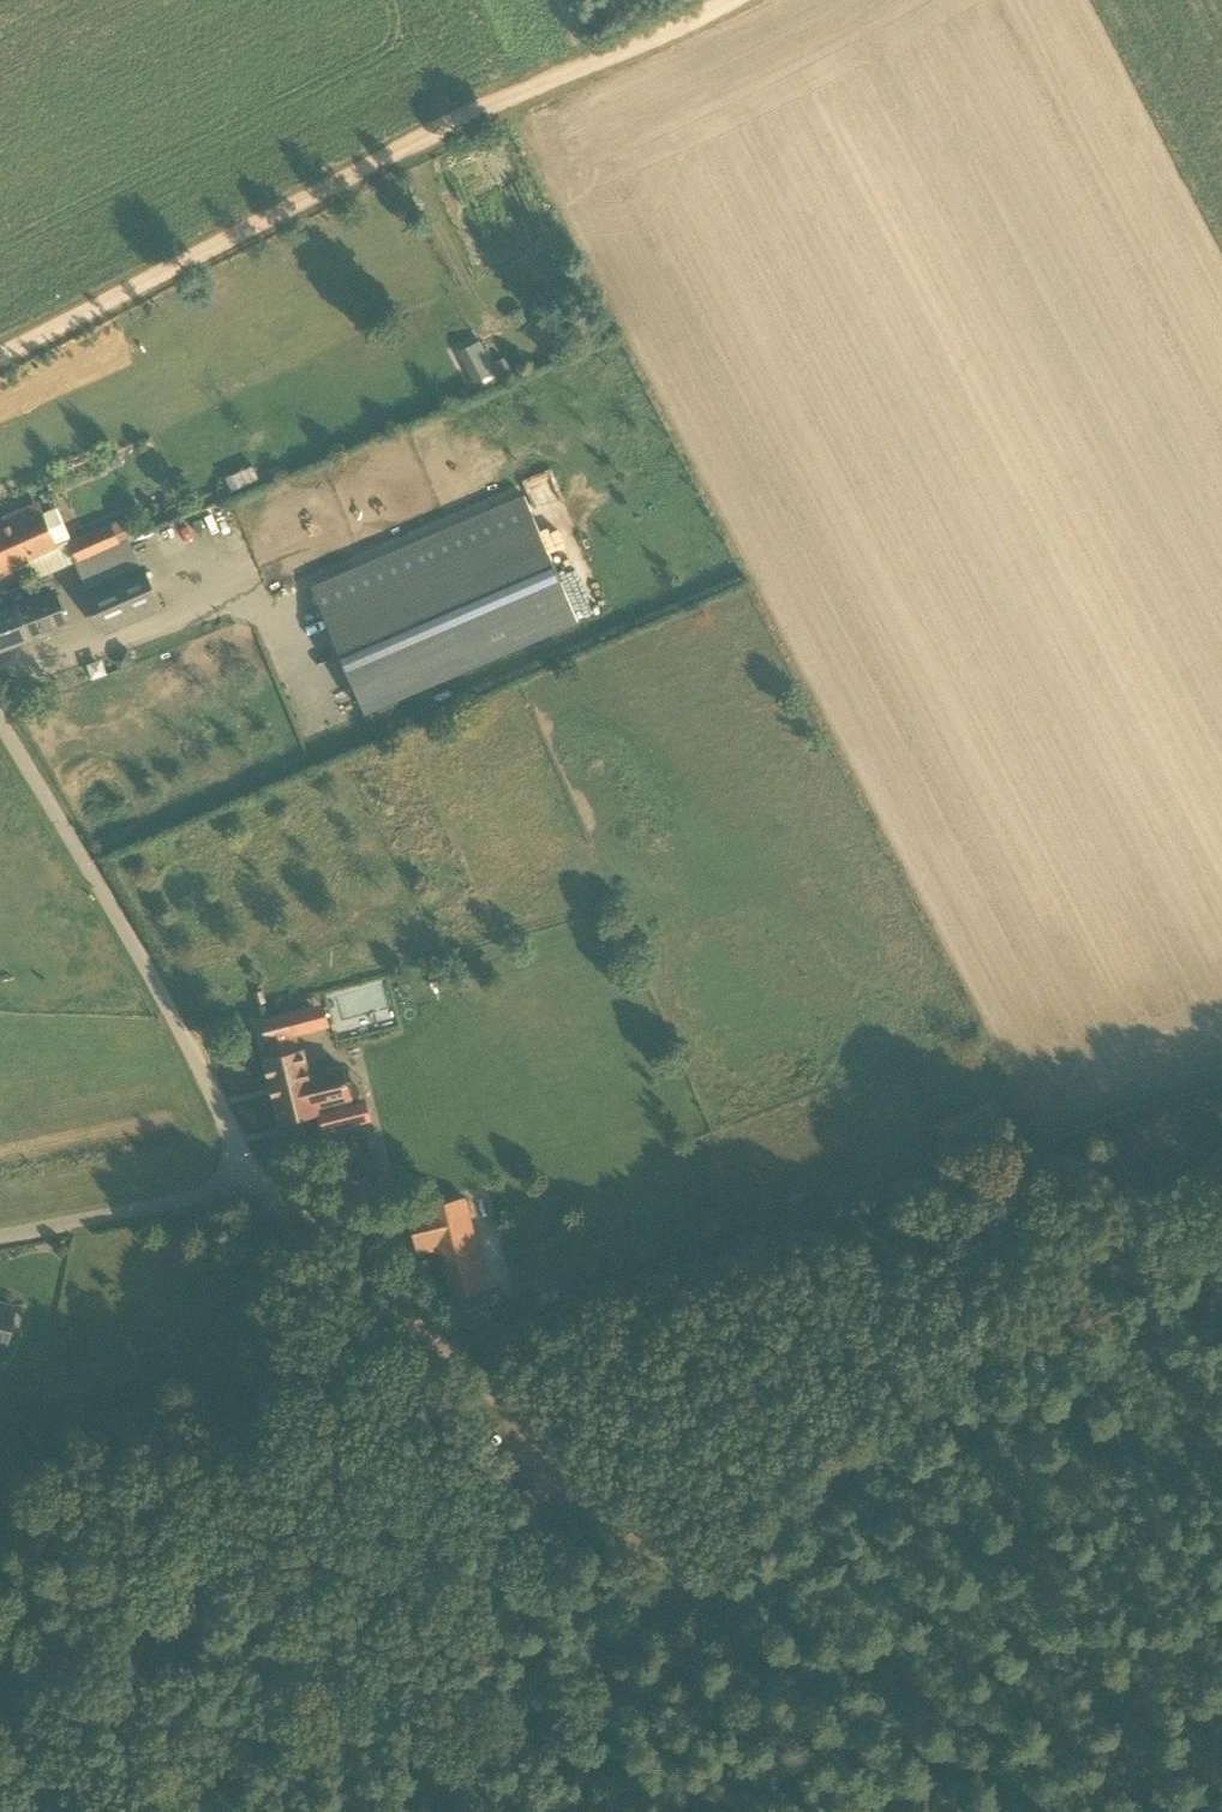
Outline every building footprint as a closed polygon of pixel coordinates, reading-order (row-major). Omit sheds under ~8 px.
[(491,334),(466,348),(488,386),(512,373),(491,334)] [(230,474),(236,486),(258,476),(253,464),(230,474)] [(368,715),(581,622),(524,493),(312,586),(368,715)] [(42,512),(0,531),(0,571),(29,558),(31,561),(59,549),(56,543),(70,537),(57,508),(43,514),(42,512)] [(125,520),(71,544),(78,560),(132,536),(125,520)] [(143,569),(90,593),(107,630),(160,607),(143,569)] [(51,592),(46,578),(28,584),(33,598),(51,592)] [(17,606),(0,613),(0,650),(29,639),(29,640),(67,626),(55,592),(17,606)] [(268,1041),(293,1034),(288,1014),(263,1021),(268,1041)] [(352,1097),(346,1074),(345,1068),(310,1076),(304,1050),(266,1059),(281,1122),(319,1113),(317,1106),(352,1097)] [(426,1210),(410,1213),(419,1253),(433,1249),(434,1254),(441,1252),(448,1281),(442,1283),(446,1299),(488,1289),(466,1196),(425,1206),(426,1210)] [(600,1259),(583,1262),(588,1278),(603,1275),(600,1259)] [(0,1303),(0,1349),(3,1350),(8,1330),(14,1331),(18,1328),(21,1317),(18,1313),(13,1311),(14,1306),(0,1303)]
